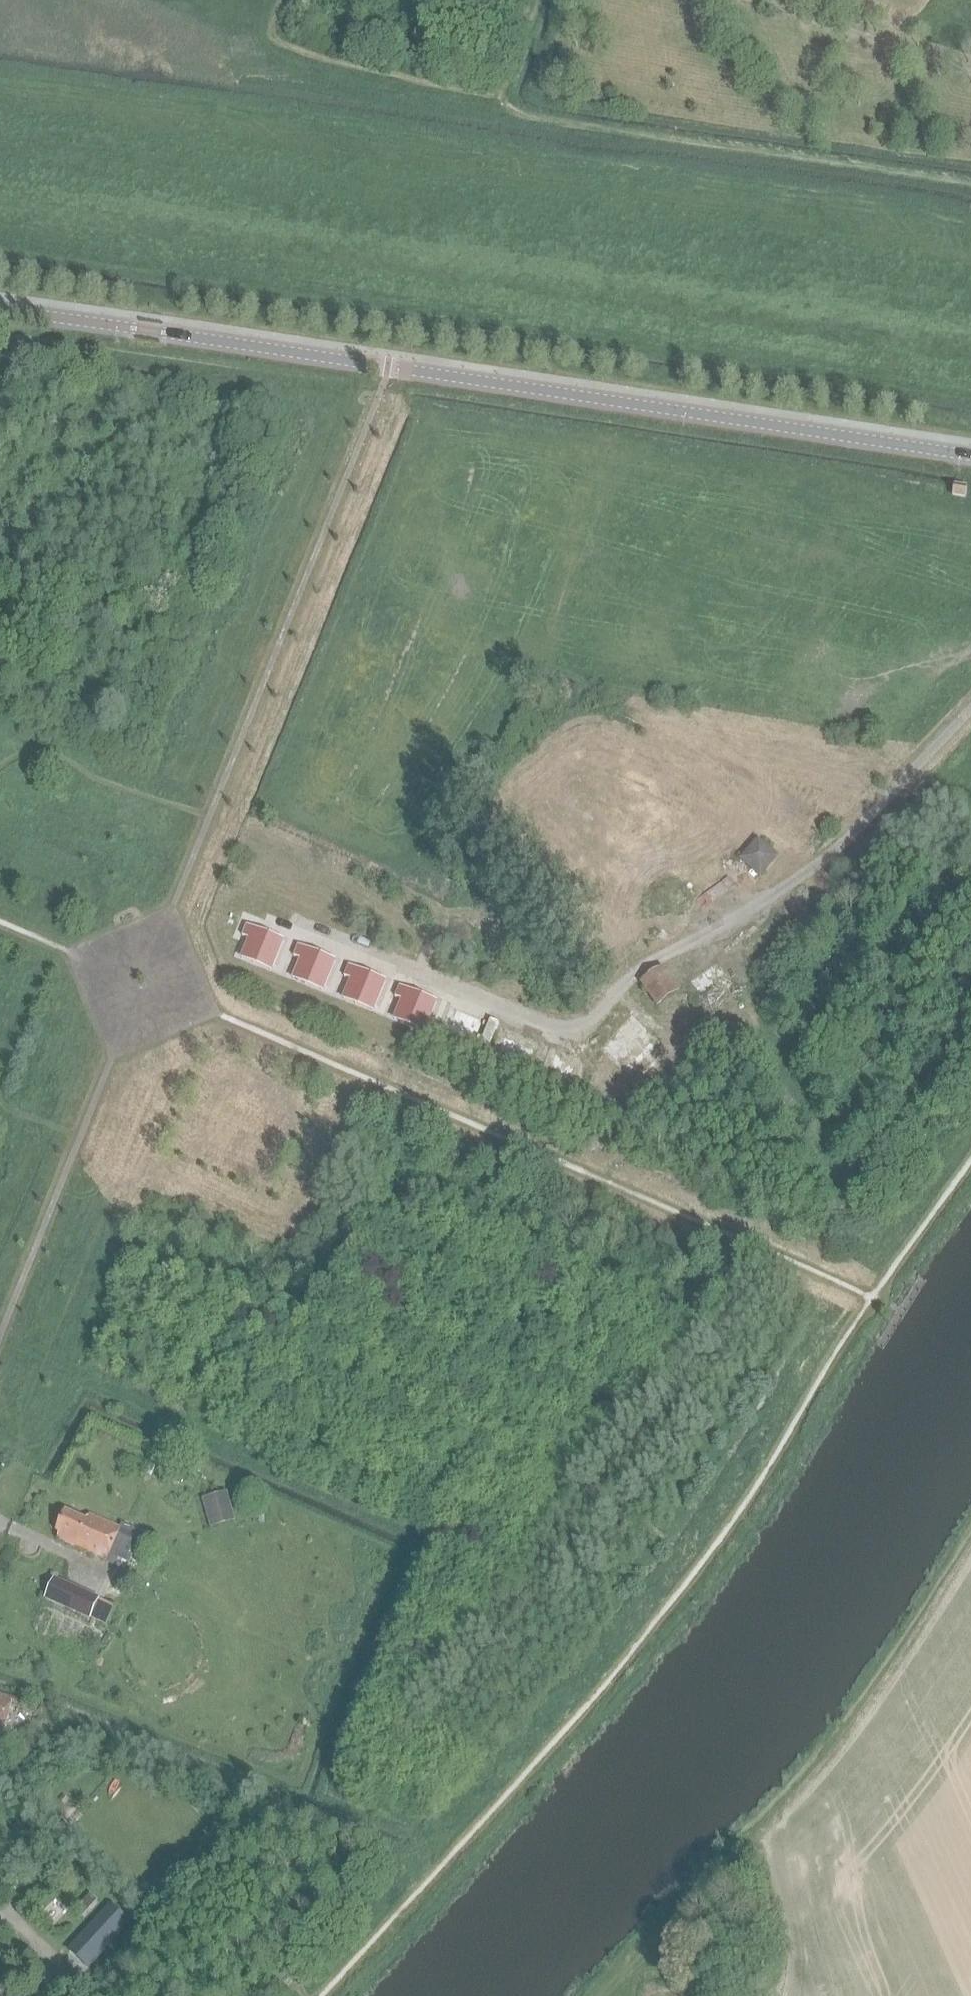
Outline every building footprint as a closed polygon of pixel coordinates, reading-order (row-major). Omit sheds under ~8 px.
[(953,496),(966,498),(967,490),(954,488),(953,496)] [(758,841),(742,859),(760,875),(776,857),(758,841)] [(249,939),(243,953),(275,966),(285,941),(248,925),(243,937),(249,939)] [(300,959),(294,973),(326,986),(337,961),(299,946),(294,957),(300,959)] [(350,979),(345,993),(377,1006),(387,981),(349,966),(344,977),(350,979)] [(658,1004),(678,990),(663,969),(642,983),(658,1004)] [(401,1000),(396,1014),(428,1027),(438,1002),(400,987),(396,997),(401,1000)] [(477,1047),(487,1022),(450,1008),(447,1017),(453,1020),(447,1035),(477,1047)] [(637,1059),(653,1041),(629,1019),(603,1047),(632,1073),(641,1063),(637,1059)] [(537,1043),(502,1028),(498,1039),(504,1042),(499,1055),(527,1067),(537,1043)] [(147,1474),(152,1476),(160,1458),(154,1456),(147,1474)] [(202,1499),(207,1516),(232,1509),(227,1492),(202,1499)] [(89,1514),(87,1520),(67,1511),(57,1532),(60,1533),(58,1539),(107,1561),(121,1529),(120,1528),(89,1514)] [(107,1561),(106,1563),(115,1567),(118,1559),(129,1564),(143,1532),(122,1523),(120,1528),(121,1529),(107,1561)] [(45,1600),(90,1620),(100,1598),(55,1578),(45,1600)] [(0,1696),(0,1731),(4,1732),(13,1699),(0,1696)] [(68,1826),(61,1818),(52,1828),(60,1835),(68,1826)] [(90,1894),(85,1899),(93,1906),(98,1901),(90,1894)] [(103,1912),(62,1956),(80,1973),(121,1929),(103,1912)] [(8,1979),(0,1981),(0,1995),(13,1995),(8,1979)]
